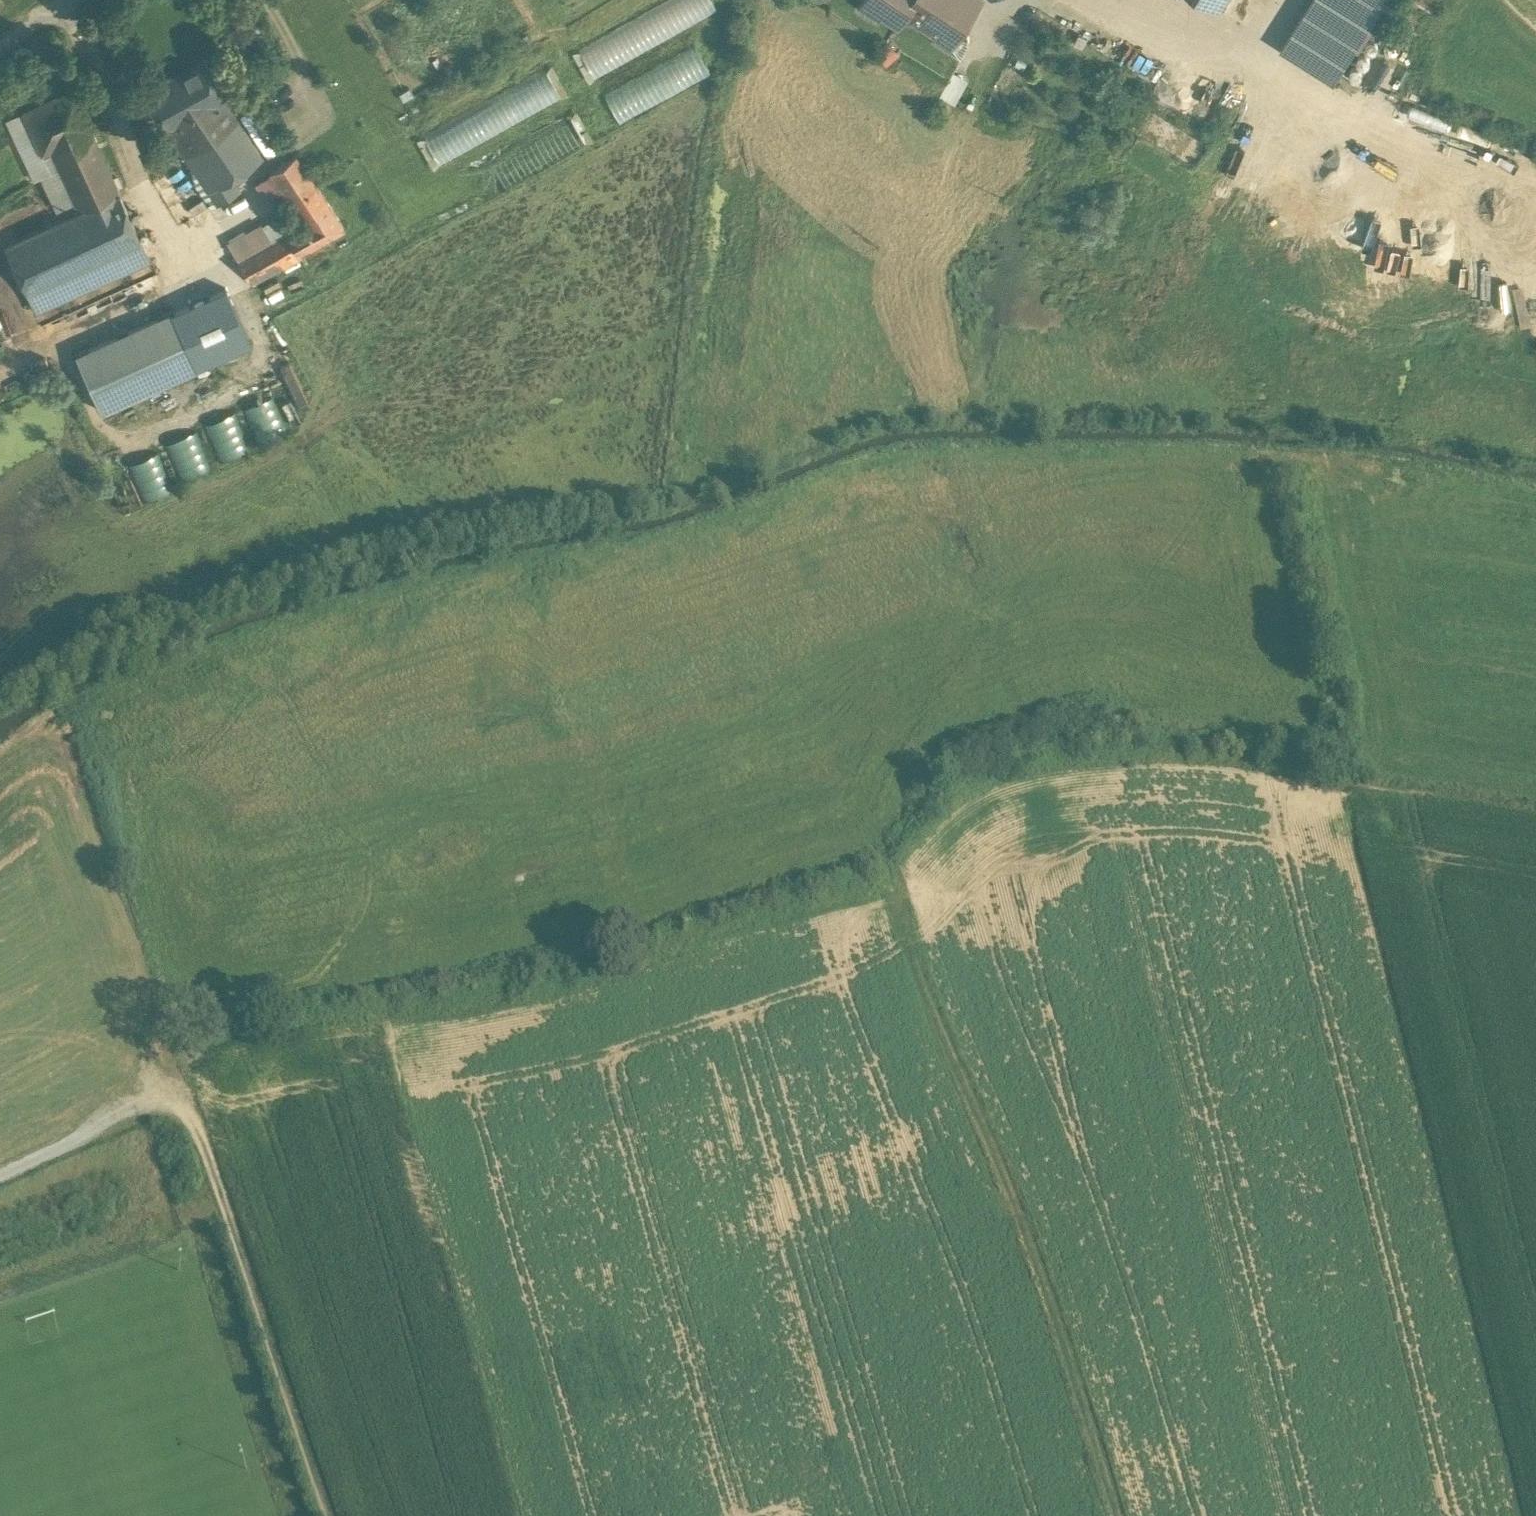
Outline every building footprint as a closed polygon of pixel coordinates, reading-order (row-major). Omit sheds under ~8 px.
[(718,13),(712,0),(664,0),(578,39),(592,70),(718,13)] [(900,19),(907,8),(906,7),(911,0),(872,0),(900,19)] [(906,7),(907,8),(943,31),(948,22),(959,29),(978,0),(911,0),(906,7)] [(1287,50),(1333,80),(1385,0),(1319,0),(1287,50)] [(880,43),(886,56),(901,48),(894,36),(880,43)] [(618,118),(710,70),(695,41),(603,89),(618,118)] [(205,58),(144,92),(164,123),(169,121),(223,91),(205,58)] [(437,158),(563,99),(548,69),(423,128),(437,158)] [(80,209),(5,243),(35,308),(150,257),(92,130),(95,129),(75,87),(24,110),(44,153),(52,149),(80,209)] [(223,91),(169,121),(173,126),(168,129),(183,152),(215,200),(216,201),(239,186),(231,175),(262,155),(227,103),(229,102),(223,91)] [(484,195),(587,142),(571,111),(468,164),(484,195)] [(183,152),(149,174),(179,224),(209,205),(215,200),(183,152)] [(344,226),(295,153),(270,169),(305,221),(239,259),(252,282),(301,254),(299,251),(344,226)] [(156,271),(125,284),(130,297),(162,283),(156,271)] [(42,321),(47,334),(98,314),(93,301),(42,321)] [(171,310),(76,353),(101,408),(196,365),(176,320),(171,310)] [(275,395),(245,402),(254,440),(284,433),(275,395)] [(218,459),(248,450),(236,411),(206,419),(218,459)] [(166,441),(184,476),(211,462),(192,428),(166,441)] [(126,462),(141,500),(172,487),(157,449),(126,462)]
